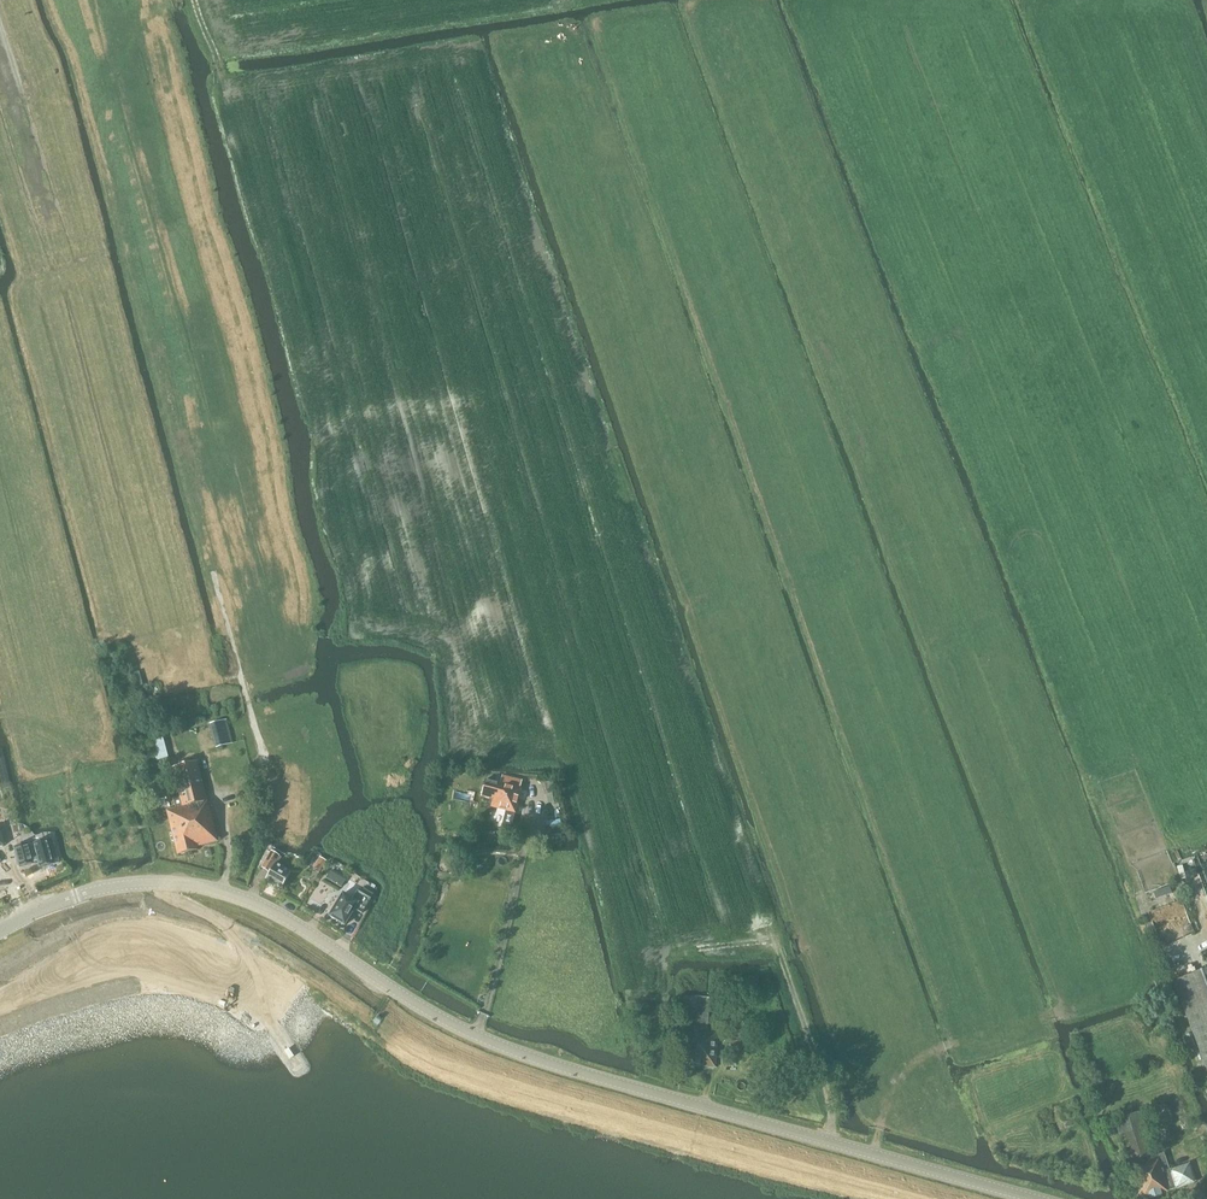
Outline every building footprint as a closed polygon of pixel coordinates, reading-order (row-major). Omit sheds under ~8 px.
[(211,726),(217,750),(234,745),(228,721),(211,726)] [(158,761),(170,758),(164,737),(153,740),(158,761)] [(177,809),(168,811),(179,856),(198,851),(198,847),(219,842),(216,830),(213,819),(212,813),(206,793),(198,762),(173,768),(181,798),(174,799),(177,809)] [(487,781),(483,797),(494,800),(492,808),(516,814),(522,790),(521,790),(523,782),(503,777),(501,785),(487,781)] [(557,800),(550,802),(553,817),(560,816),(557,800)] [(39,869),(58,865),(53,840),(33,844),(39,869)] [(282,891),(292,873),(276,864),(281,857),(272,852),(263,868),(271,873),(266,882),(282,891)] [(321,875),(328,861),(323,857),(314,870),(321,875)] [(338,876),(332,872),(328,879),(334,883),(338,876)] [(344,895),(331,917),(347,927),(356,911),(363,915),(372,901),(359,893),(354,901),(344,895)] [(1175,982),(1206,1069),(1206,970),(1175,982)] [(709,1032),(710,998),(686,997),(684,1030),(709,1032)] [(716,1068),(719,1033),(684,1031),(682,1066),(716,1068)] [(1171,1170),(1165,1153),(1155,1157),(1141,1113),(1116,1121),(1141,1198),(1153,1198),(1162,1196),(1161,1194),(1170,1191),(1196,1184),(1190,1165),(1171,1170)]
